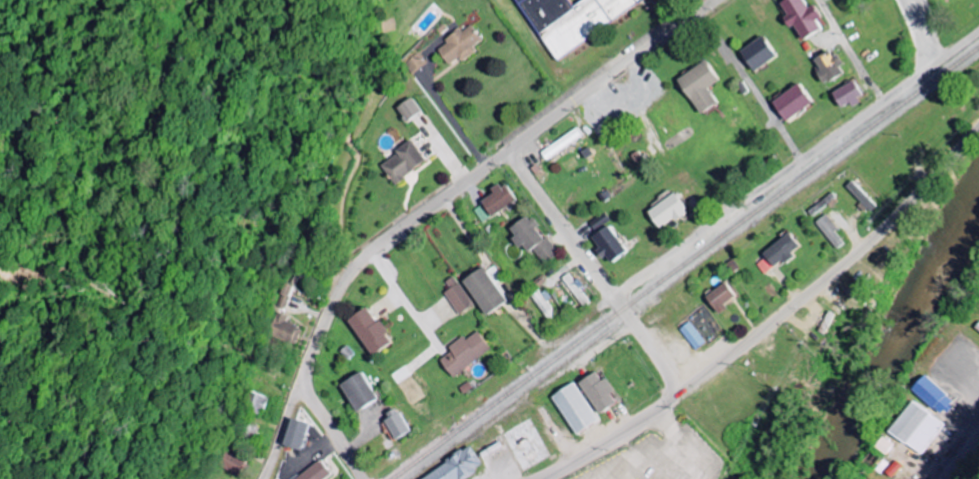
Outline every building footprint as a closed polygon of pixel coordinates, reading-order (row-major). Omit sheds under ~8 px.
[(639,0),(579,0),(571,6),(567,0),(512,0),(555,60),(639,0)] [(817,20),(821,17),(814,5),(809,8),(804,0),(785,0),(780,3),(788,15),(784,17),(790,27),(795,25),(803,40),(822,29),(817,20)] [(447,64),(436,50),(445,43),(443,40),(458,29),(460,32),(469,25),(481,39),(471,47),(474,51),(460,61),(457,57),(447,64)] [(776,58),(765,37),(741,50),(752,71),(776,58)] [(846,73),(833,50),(815,59),(821,71),(818,73),(825,84),(846,73)] [(717,105),(708,88),(718,82),(707,61),(678,77),(698,115),(717,105)] [(853,105),(866,98),(856,80),(834,92),(842,108),(852,103),(853,105)] [(787,122),(814,104),(800,83),(773,101),(787,122)] [(418,110),(408,97),(394,108),(403,121),(418,110)] [(581,138),(577,129),(538,150),(543,159),(581,138)] [(422,160),(407,140),(392,151),(394,153),(377,166),(392,185),(401,179),(400,177),(422,160)] [(878,207),(855,181),(848,186),(863,203),(872,213),(878,207)] [(504,185),(500,188),(497,184),(489,189),(492,193),(480,201),(481,204),(472,210),(480,223),(490,216),(515,200),(504,185)] [(661,230),(688,212),(675,193),(648,212),(661,230)] [(610,220),(603,212),(589,224),(596,232),(610,220)] [(839,250),(847,244),(839,233),(841,231),(829,214),(818,222),(839,250)] [(544,266),(531,249),(527,252),(522,245),(518,248),(511,239),(514,236),(509,229),(525,217),(528,221),(532,218),(537,226),(533,229),(542,240),(546,238),(558,255),(544,266)] [(607,264),(626,253),(610,226),(592,236),(607,264)] [(801,247),(792,233),(764,253),(768,258),(759,264),(766,274),(785,261),(787,264),(797,257),(794,252),(801,247)] [(486,316),(506,301),(494,284),(501,279),(492,266),(484,271),(481,267),(461,281),(486,316)] [(562,278),(567,273),(590,303),(584,307),(562,278)] [(540,276),(544,282),(535,288),(531,283),(540,276)] [(441,293),(459,315),(472,306),(456,283),(455,284),(450,277),(443,282),(448,289),(441,293)] [(280,310),(272,306),(282,283),(290,287),(280,310)] [(719,312),(739,298),(728,283),(708,296),(719,312)] [(537,290),(530,295),(550,323),(557,317),(546,301),(551,298),(545,290),(540,294),(537,290)] [(344,321),(362,308),(374,322),(377,320),(387,334),(385,336),(383,333),(382,335),(388,343),(370,355),(344,321)] [(289,345),(266,336),(273,312),(282,316),(281,322),(294,326),(293,328),(297,330),(292,342),(290,341),(289,345)] [(681,330),(698,350),(708,342),(691,322),(681,330)] [(452,378),(490,348),(476,331),(464,340),(462,336),(447,347),(450,351),(439,360),(452,378)] [(344,360),(351,353),(344,345),(336,352),(344,360)] [(353,412),(375,399),(358,372),(337,385),(353,412)] [(601,414),(580,384),(596,372),(602,382),(606,379),(614,390),(611,393),(617,403),(601,414)] [(913,389),(939,416),(953,402),(926,375),(913,389)] [(463,394),(459,387),(468,381),(472,388),(463,394)] [(578,436),(600,420),(574,383),(552,398),(578,436)] [(261,411),(265,399),(253,394),(246,411),(255,415),(258,409),(261,411)] [(919,455),(943,424),(913,401),(889,432),(919,455)] [(409,431),(394,440),(383,421),(387,418),(384,414),(393,409),(395,414),(398,412),(409,431)] [(298,451),(306,425),(287,418),(279,445),(298,451)] [(477,472),(467,478),(424,478),(447,463),(445,461),(461,449),(463,452),(470,446),(483,464),(475,469),(477,472)] [(235,476),(244,462),(223,450),(215,464),(235,476)] [(329,474),(323,478),(292,478),(317,461),(329,474)]
